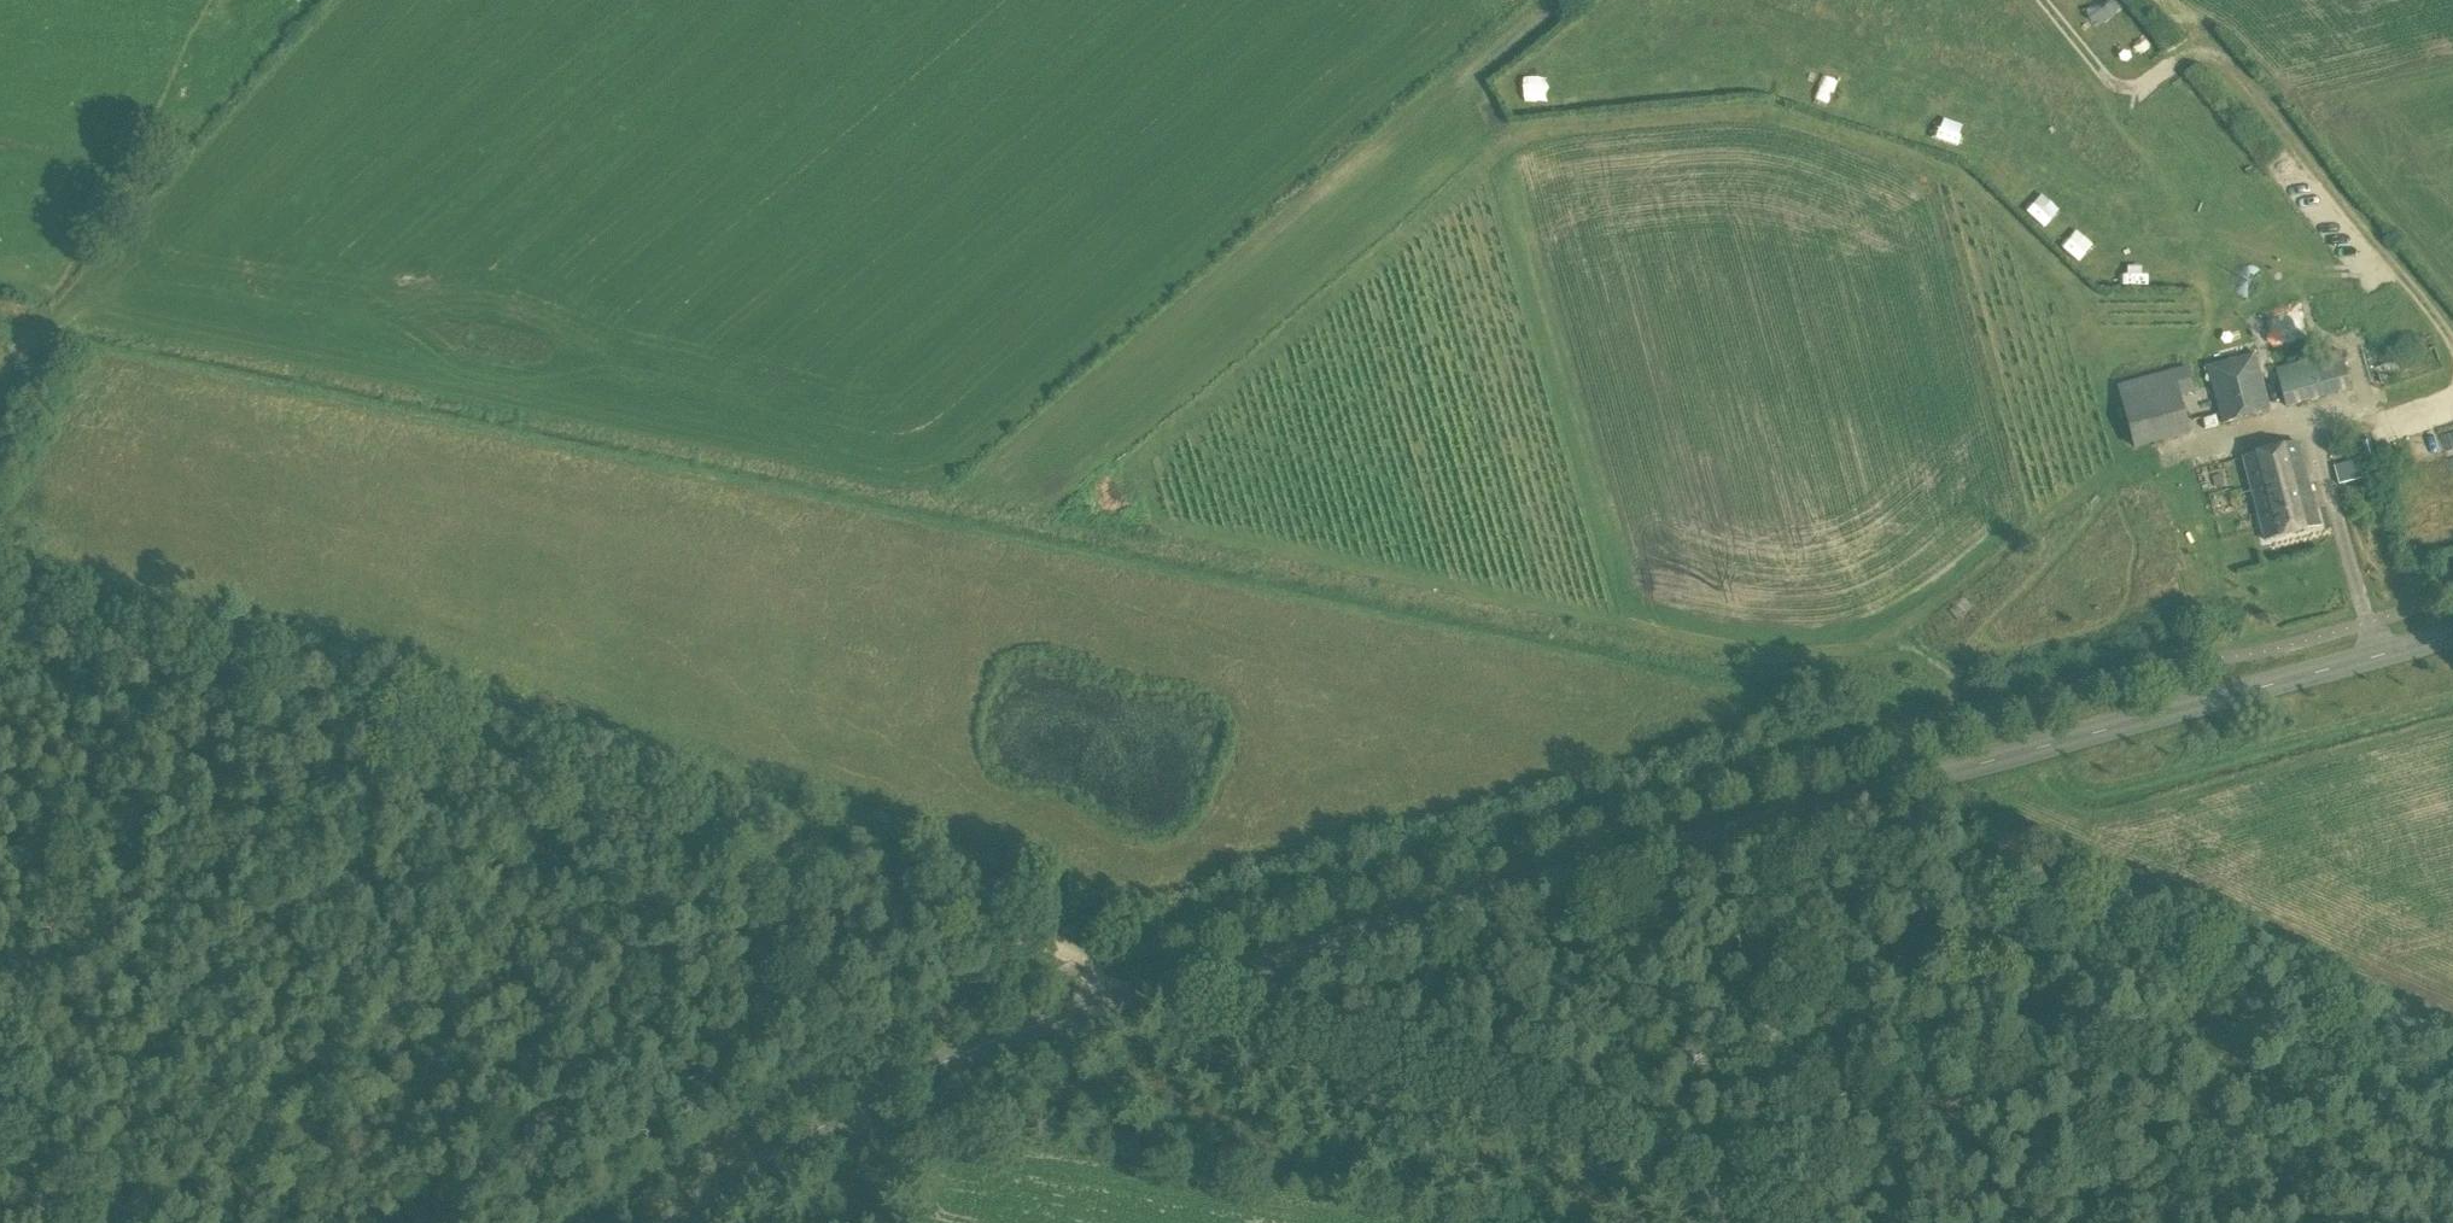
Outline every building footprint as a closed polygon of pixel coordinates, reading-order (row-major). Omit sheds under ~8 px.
[(2263,263),(2244,272),(2255,297),(2275,289),(2263,263)] [(2415,352),(2384,366),(2393,387),(2424,373),(2415,352)] [(2222,424),(2270,411),(2254,353),(2207,366),(2222,424)] [(2311,359),(2286,366),(2297,405),(2323,397),(2311,359)] [(2118,385),(2125,411),(2161,401),(2172,444),(2194,438),(2183,396),(2196,393),(2189,366),(2118,385)] [(2267,541),(2321,525),(2297,443),(2243,458),(2267,541)] [(2358,459),(2334,465),(2335,466),(2340,484),(2363,478),(2358,459)]
